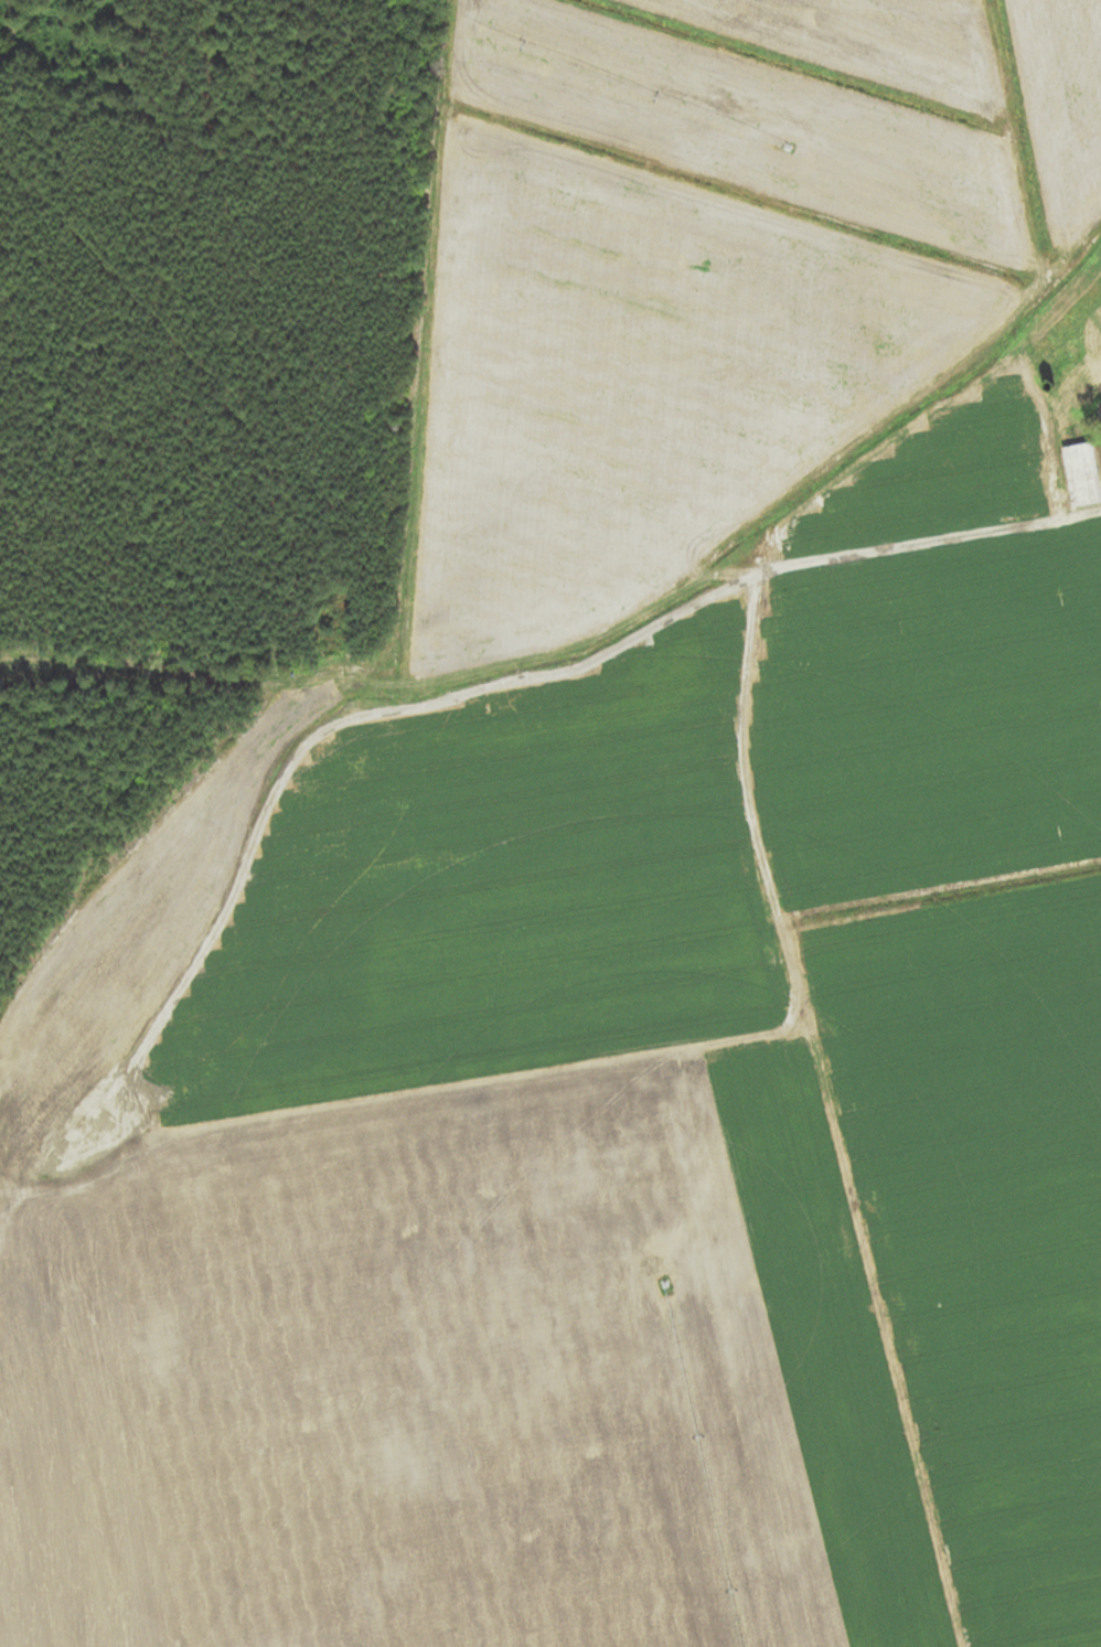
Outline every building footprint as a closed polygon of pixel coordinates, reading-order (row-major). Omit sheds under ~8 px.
[(1092,443),(1100,494),(1100,501),(1073,506),(1063,448),(1092,443)]
